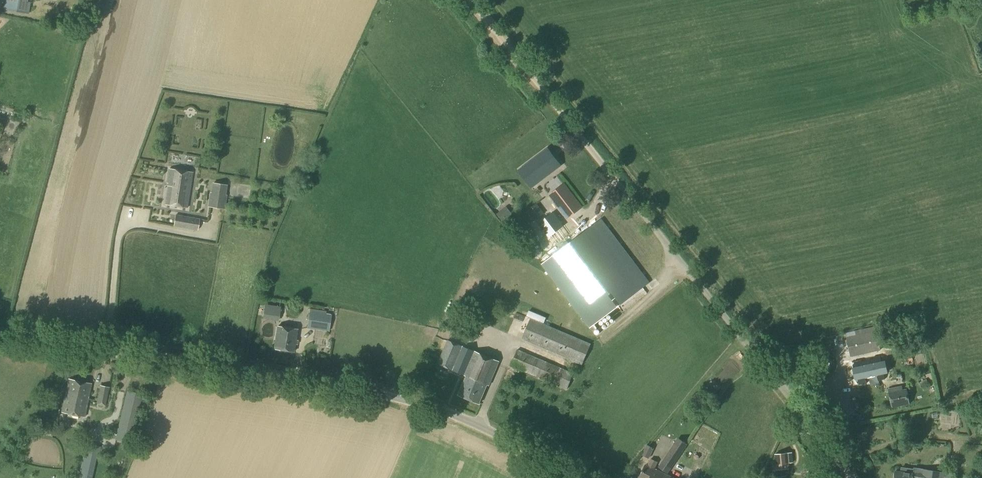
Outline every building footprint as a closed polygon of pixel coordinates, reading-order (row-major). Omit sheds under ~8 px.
[(31,0),(0,0),(0,9),(29,13),(31,0)] [(560,166),(548,149),(523,167),(536,184),(560,166)] [(186,208),(192,173),(168,169),(166,185),(167,185),(164,204),(186,208)] [(225,195),(227,185),(212,183),(211,193),(210,193),(207,207),(225,210),(227,195),(225,195)] [(564,183),(548,195),(566,218),(582,206),(564,183)] [(503,201),(509,196),(501,186),(495,191),(503,201)] [(529,226),(544,214),(537,204),(521,215),(529,226)] [(502,221),(511,214),(506,206),(497,214),(502,221)] [(548,237),(563,226),(553,212),(538,223),(548,237)] [(197,231),(199,219),(175,215),(173,227),(197,231)] [(650,283),(601,219),(568,244),(567,242),(562,245),(563,248),(541,265),(589,328),(608,314),(611,318),(616,314),(613,310),(650,283)] [(265,304),(262,319),(278,321),(280,307),(265,304)] [(329,332),(331,315),(309,311),(307,329),(329,332)] [(582,365),(591,344),(531,319),(522,339),(582,365)] [(293,352),(297,330),(277,326),(273,349),(293,352)] [(873,331),(873,327),(845,333),(846,337),(846,338),(850,357),(881,350),(876,331),(873,331)] [(488,385),(498,362),(474,351),(448,340),(437,364),(466,376),(458,395),(478,404),(486,385),(488,385)] [(566,390),(573,373),(517,349),(510,365),(566,390)] [(857,384),(884,378),(879,356),(852,363),(857,384)] [(718,377),(721,381),(729,373),(726,370),(718,377)] [(63,403),(61,412),(85,417),(88,399),(91,384),(68,379),(63,403)] [(922,388),(929,385),(926,379),(919,383),(922,388)] [(101,387),(97,405),(105,406),(109,387),(101,386),(101,387)] [(901,391),(900,387),(889,390),(892,406),(908,403),(906,389),(901,391)] [(132,444),(143,395),(126,391),(115,440),(132,444)] [(668,474),(688,445),(678,438),(658,467),(668,474)] [(78,477),(92,477),(94,467),(96,461),(97,453),(102,453),(103,447),(85,444),(78,477)] [(647,445),(641,455),(649,459),(654,448),(647,445)] [(793,463),(792,453),(774,454),(775,471),(789,469),(788,463),(793,463)] [(661,473),(654,470),(657,463),(651,459),(647,466),(645,465),(639,477),(659,477),(661,473)] [(901,467),(900,473),(895,472),(894,477),(944,477),(944,475),(945,472),(913,468),(913,469),(901,467)]
